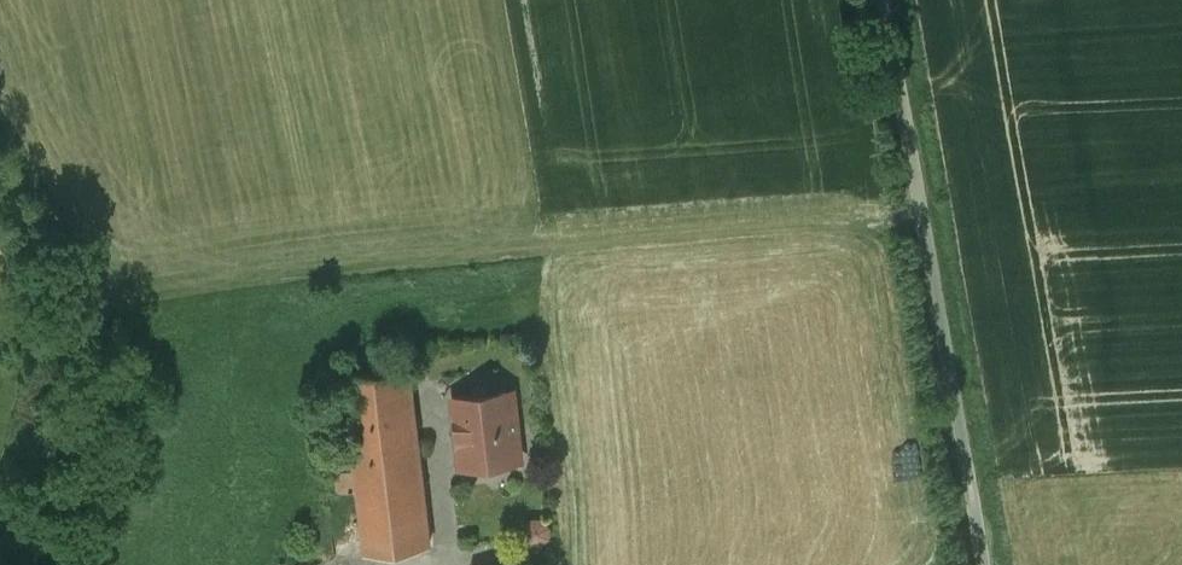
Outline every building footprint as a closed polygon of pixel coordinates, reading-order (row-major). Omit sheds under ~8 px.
[(409,365),(344,372),(356,467),(420,460),(409,365)] [(489,384),(477,386),(471,394),(452,396),(460,465),(483,463),(491,469),(500,468),(506,460),(520,458),(512,389),(496,391),(489,384)] [(356,467),(335,470),(338,491),(358,488),(365,551),(429,544),(420,460),(356,467)] [(550,538),(547,514),(522,518),(525,541),(550,538)]
